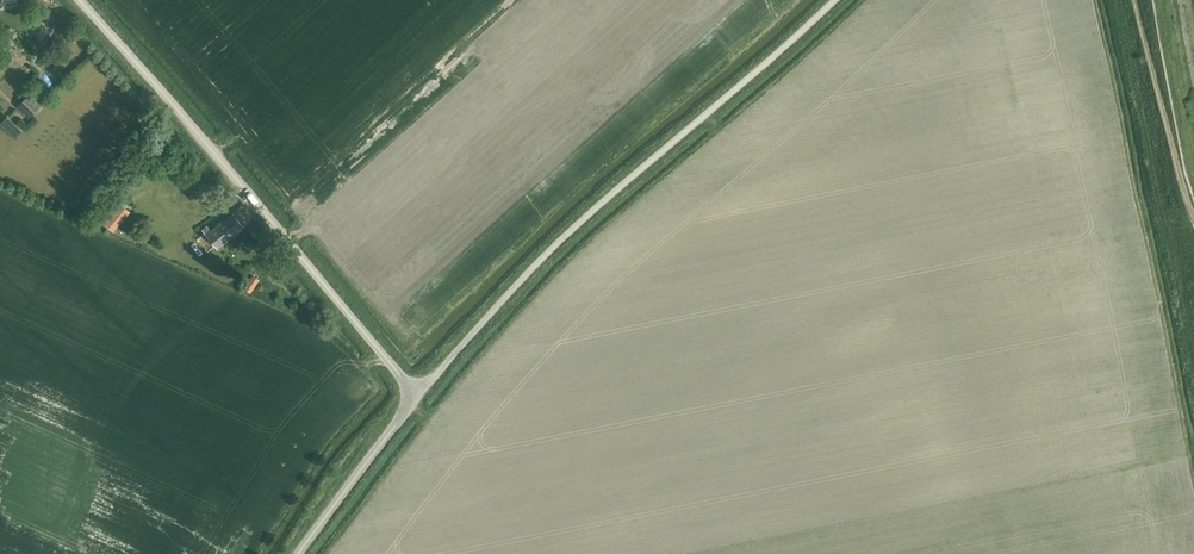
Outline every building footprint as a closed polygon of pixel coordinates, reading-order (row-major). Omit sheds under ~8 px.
[(2,53),(11,44),(4,37),(0,41),(0,51),(2,53)] [(31,116),(33,118),(43,108),(41,106),(46,100),(34,88),(16,107),(28,118),(31,116)] [(172,167),(182,179),(191,171),(180,159),(172,167)] [(113,230),(129,212),(125,208),(120,204),(104,223),(113,230)] [(246,211),(242,214),(237,208),(212,230),(207,224),(200,230),(217,251),(249,223),(246,219),(250,215),(246,211)] [(243,288),(250,293),(259,279),(252,274),(243,288)]
